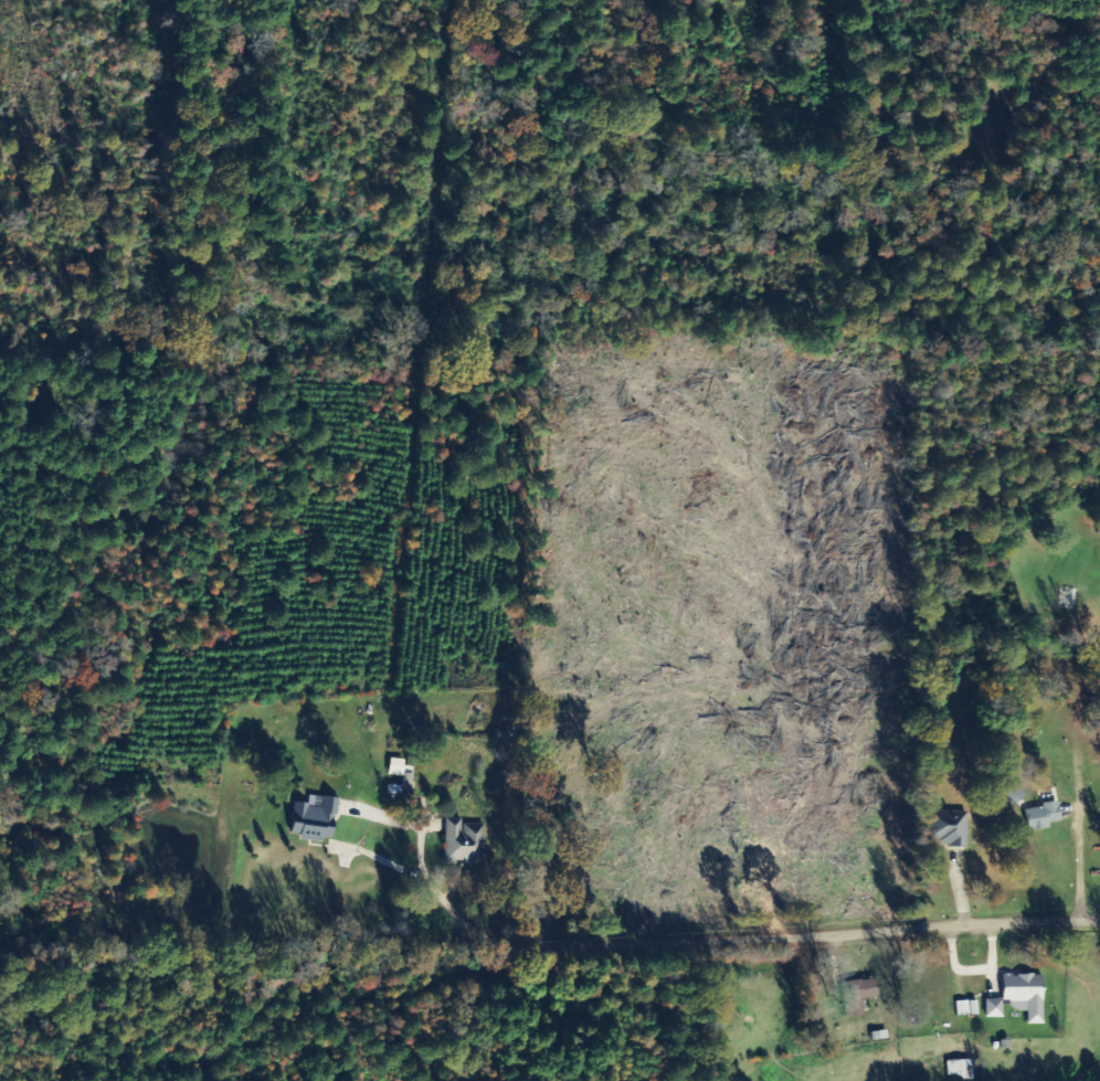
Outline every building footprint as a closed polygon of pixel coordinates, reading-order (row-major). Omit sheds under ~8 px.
[(300,839),(324,843),(325,837),(334,839),(339,799),(310,795),(309,803),(296,802),(292,834),(300,835),(300,839)] [(1051,829),(1051,823),(1062,822),(1060,804),(1026,808),(1029,832),(1051,829)] [(967,846),(969,813),(933,811),(932,845),(967,846)] [(465,818),(447,818),(446,863),(486,864),(487,825),(464,824),(465,818)] [(1044,974),(1004,975),(1005,1001),(1011,1000),(1012,1011),(1029,1011),(1029,1024),(1045,1024),(1044,974)] [(847,1018),(865,1015),(862,999),(879,997),(876,978),(842,983),(847,1018)] [(1004,1018),(1004,1000),(987,1000),(987,1017),(1004,1018)] [(970,1015),(969,1001),(956,1002),(958,1017),(970,1015)] [(949,1077),(962,1076),(963,1080),(975,1080),(973,1059),(948,1062),(949,1077)]
